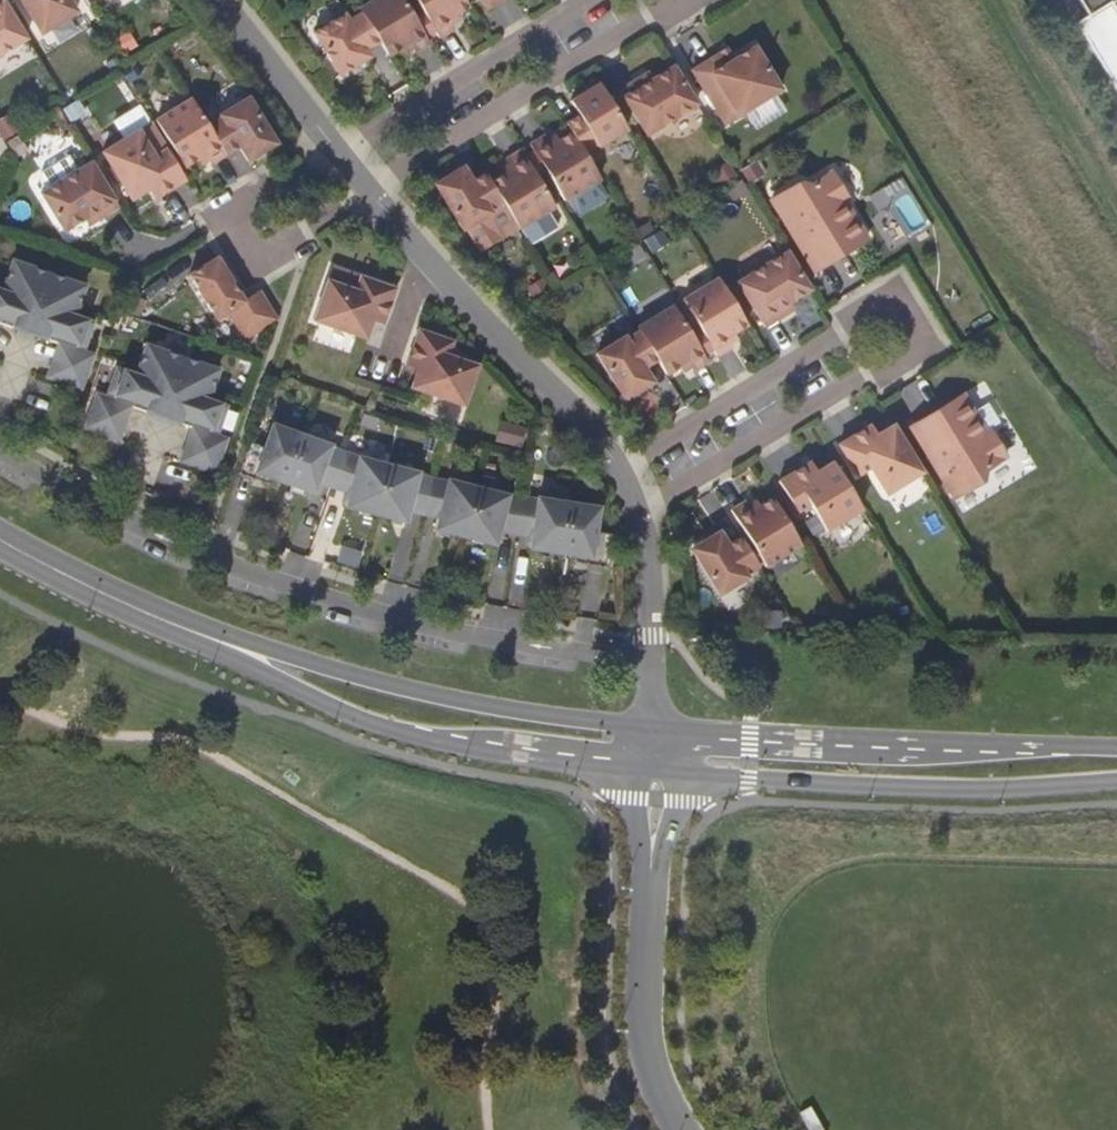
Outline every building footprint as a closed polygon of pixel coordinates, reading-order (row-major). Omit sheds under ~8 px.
[(3,0),(0,0),(0,55),(26,39),(3,0)] [(40,34),(76,12),(69,0),(20,0),(40,34)] [(360,9),(362,13),(379,41),(388,56),(409,43),(415,53),(430,43),(426,37),(411,13),(403,0),(374,0),(360,9)] [(465,0),(416,0),(420,7),(435,32),(439,37),(453,28),(448,19),(469,6),(465,0)] [(486,9),(500,0),(481,0),(486,9)] [(1086,15),(1075,23),(1116,92),(1116,0),(1077,0),(1086,15)] [(435,32),(420,7),(411,13),(426,37),(435,32)] [(379,41),(362,13),(349,21),(344,14),(314,33),(339,75),(370,56),(366,49),(379,41)] [(721,53),(692,71),(725,124),(781,89),(755,46),(735,59),(727,63),(721,53)] [(728,47),(720,52),(721,53),(727,63),(735,59),(728,47)] [(697,106),(673,67),(652,80),(638,88),(634,81),(619,90),(646,135),(697,106)] [(648,72),(634,81),(638,88),(652,80),(648,72)] [(579,115),(566,123),(571,132),(583,152),(597,144),(598,147),(627,130),(599,84),(570,101),(579,115)] [(208,126),(191,98),(155,120),(167,139),(184,167),(205,155),(210,164),(225,155),(208,126)] [(221,118),(208,126),(225,155),(239,147),(247,161),(265,150),(264,148),(275,142),(248,98),(219,115),(221,118)] [(162,142),(150,122),(101,151),(131,199),(147,188),(153,185),(159,195),(185,179),(180,170),(162,142)] [(583,152),(571,132),(550,145),(545,136),(530,144),(533,151),(546,171),(564,201),(600,179),(583,152)] [(167,139),(162,142),(180,170),(184,167),(167,139)] [(511,169),(490,182),(502,201),(519,229),(555,207),(536,177),(524,157),(520,151),(505,160),(511,169)] [(533,151),(524,157),(536,177),(546,171),(533,151)] [(103,216),(118,207),(91,162),(41,193),(64,230),(85,218),(99,209),(103,216)] [(490,182),(485,172),(472,181),(463,167),(445,177),(446,178),(435,185),(463,230),(491,212),(489,209),(502,201),(490,182)] [(797,229),(820,268),(823,266),(867,239),(844,200),(848,198),(831,172),(810,185),(799,182),(770,200),(791,233),(797,229)] [(152,198),(159,195),(153,185),(147,188),(152,198)] [(99,209),(85,218),(89,224),(103,216),(99,209)] [(797,229),(791,233),(789,234),(813,273),(824,266),(823,266),(820,268),(797,229)] [(737,282),(764,327),(779,318),(775,311),(789,302),(810,289),(787,251),(737,282)] [(243,300),(217,258),(189,275),(216,319),(228,311),(244,339),(272,322),(276,319),(259,291),(243,300)] [(84,346),(93,322),(74,315),(84,285),(12,260),(2,291),(0,290),(0,317),(84,346)] [(313,319),(365,338),(371,321),(374,314),(385,317),(395,289),(361,277),(356,291),(327,280),(313,319)] [(747,325),(718,279),(682,300),(701,330),(713,350),(717,356),(732,347),(726,337),(747,325)] [(789,302),(775,311),(779,318),(793,309),(789,302)] [(657,360),(666,374),(686,362),(693,371),(707,362),(704,356),(691,336),(673,306),(637,327),(639,331),(657,360)] [(374,314),(371,321),(382,324),(385,317),(374,314)] [(452,342),(418,330),(408,358),(419,362),(417,370),(411,387),(463,405),(477,366),(447,355),(452,342)] [(713,350),(701,330),(691,336),(704,356),(713,350)] [(644,368),(657,360),(639,331),(626,338),(624,336),(595,353),(623,398),(633,391),(634,392),(652,381),(644,368)] [(92,354),(61,343),(49,377),(80,388),(92,354)] [(108,392),(218,430),(226,406),(208,399),(218,369),(146,344),(136,374),(117,367),(108,392)] [(406,365),(417,370),(419,362),(408,358),(406,365)] [(96,393),(85,427),(116,438),(127,404),(96,393)] [(933,465),(954,498),(983,481),(985,470),(1006,457),(990,430),(986,433),(963,395),(919,422),(916,423),(940,461),(933,465)] [(916,423),(919,422),(918,421),(908,427),(932,466),(933,465),(940,461),(916,423)] [(250,441),(238,473),(254,479),(256,472),(313,493),(318,481),(332,486),(350,490),(345,506),(406,522),(408,510),(438,517),(435,529),(465,537),(478,487),(447,479),(447,481),(418,474),(419,472),(358,456),(345,451),(330,446),(331,443),(272,423),(264,446),(250,441)] [(922,472),(893,425),(877,435),(870,439),(864,429),(838,445),(857,475),(869,468),(886,494),(922,472)] [(871,425),(864,429),(870,439),(877,435),(871,425)] [(226,438),(195,427),(184,461),(215,472),(226,438)] [(862,509),(833,462),(817,472),(810,476),(804,465),(779,481),(797,512),(809,504),(825,531),(862,509)] [(811,462),(804,465),(810,476),(817,472),(811,462)] [(478,487),(465,537),(495,545),(499,531),(531,536),(530,548),(560,553),(590,557),(589,564),(605,566),(611,534),(595,531),(599,507),(569,502),(537,497),(537,499),(522,497),(507,495),(478,487)] [(766,567),(801,545),(772,498),(759,506),(752,511),(748,505),(746,501),(731,510),(766,567)] [(748,505),(752,511),(759,506),(756,500),(748,505)] [(746,574),(759,566),(741,537),(728,545),(719,531),(702,542),(702,544),(692,550),(719,594),(747,577),(746,574)]
